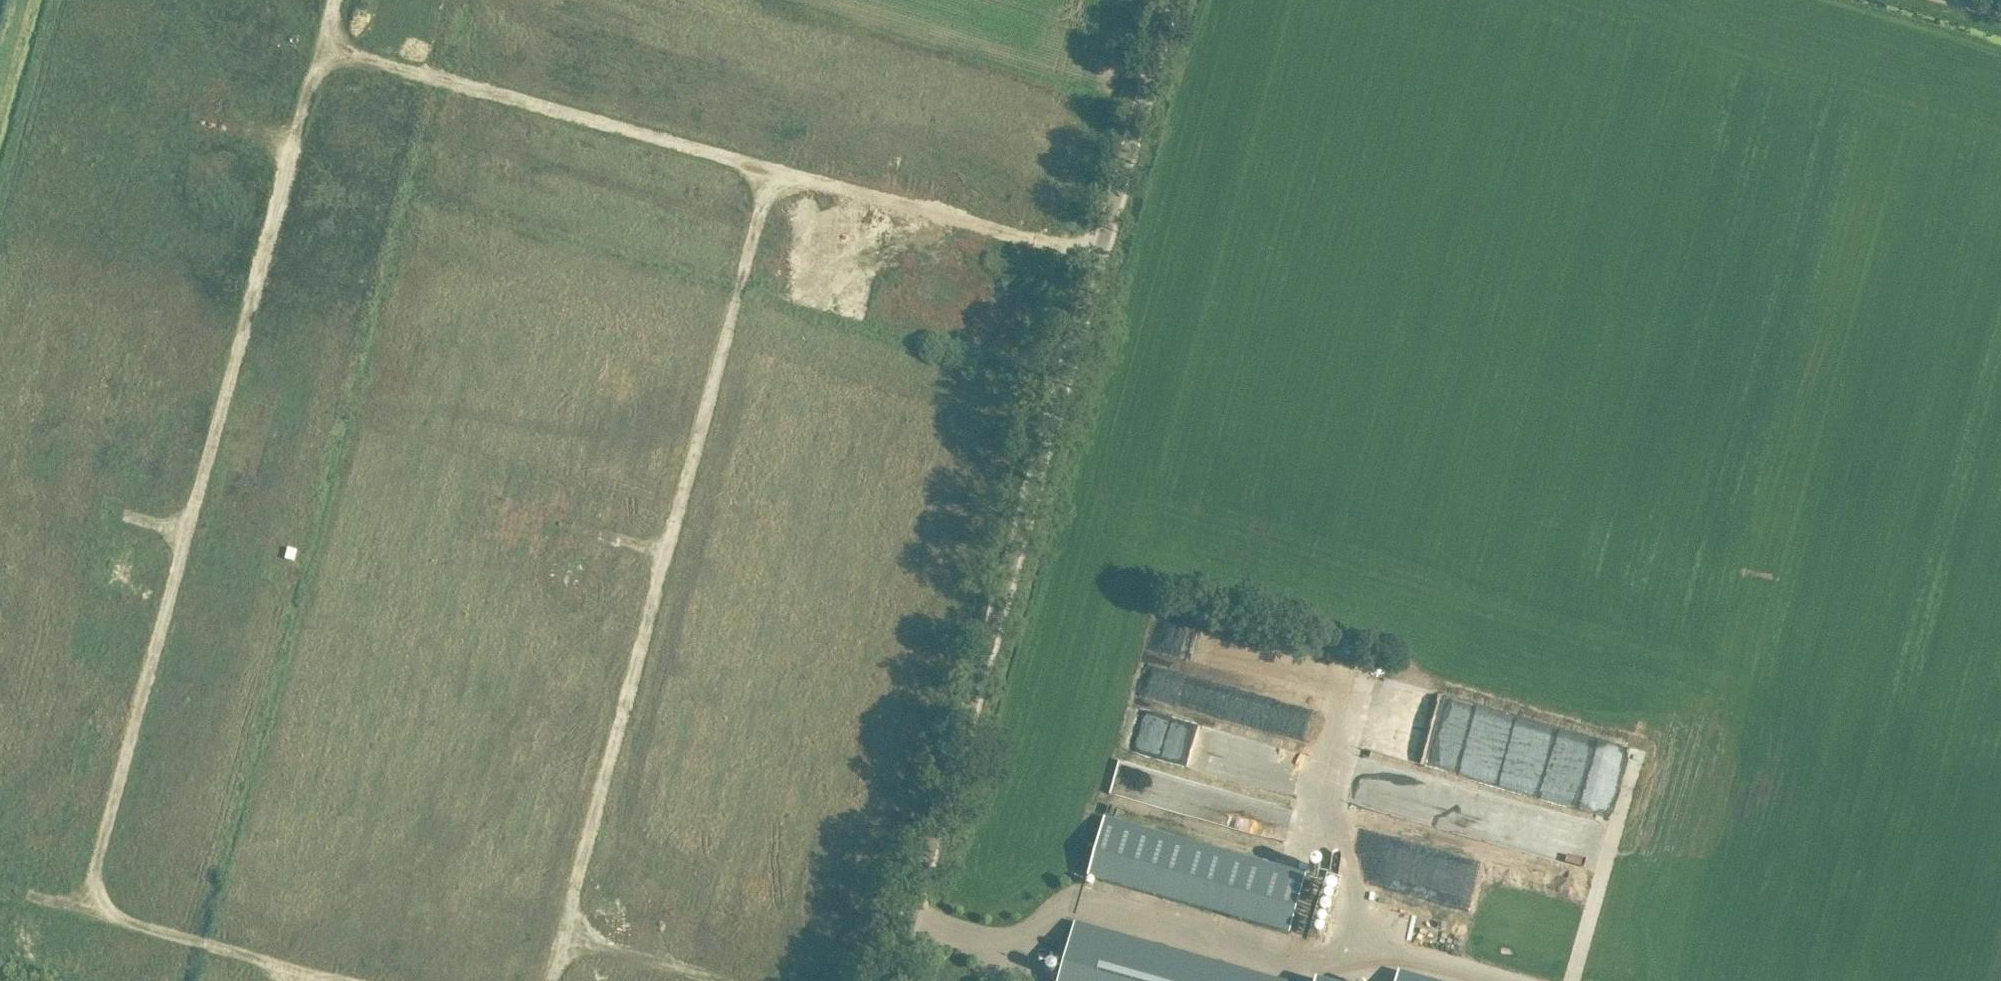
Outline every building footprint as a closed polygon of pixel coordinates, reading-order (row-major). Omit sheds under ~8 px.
[(1169,628),(1163,645),(1181,651),(1187,634),(1169,628)] [(1151,698),(1172,698),(1173,686),(1151,685),(1151,698)] [(1161,757),(1171,717),(1143,710),(1133,750),(1161,757)] [(1608,801),(1620,745),(1564,733),(1565,731),(1529,723),(1528,729),(1539,732),(1538,735),(1553,739),(1551,744),(1567,748),(1565,754),(1590,760),(1588,769),(1599,772),(1593,798),(1608,801)] [(1111,796),(1214,822),(1221,795),(1197,788),(1198,784),(1119,765),(1111,796)] [(1306,875),(1123,824),(1104,819),(1087,878),(1289,934),(1306,875)] [(1094,929),(1075,924),(1058,980),(1278,980),(1094,929)] [(1397,972),(1395,980),(1428,980),(1397,972)]
